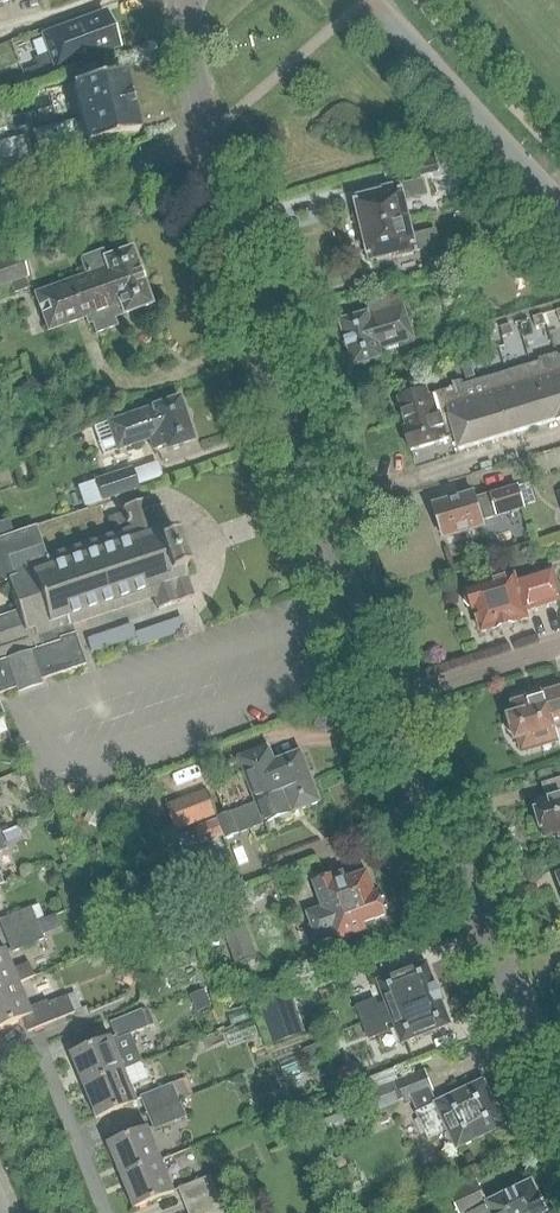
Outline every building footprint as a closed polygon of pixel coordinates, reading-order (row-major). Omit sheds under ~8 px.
[(54,70),(116,47),(103,11),(41,34),(54,70)] [(72,86),(86,146),(138,133),(123,74),(72,86)] [(26,162),(20,131),(0,135),(0,167),(26,162)] [(363,229),(407,217),(403,200),(426,195),(422,180),(399,185),(399,184),(381,188),(382,193),(371,196),(371,194),(356,197),(363,229)] [(414,250),(437,245),(435,234),(434,230),(411,235),(407,217),(363,229),(370,259),(395,253),(396,255),(414,250)] [(467,237),(441,242),(445,261),(470,256),(467,237)] [(150,305),(130,249),(101,260),(99,253),(78,261),(83,276),(33,294),(46,332),(83,318),(86,325),(91,323),(95,333),(114,326),(112,319),(150,305)] [(9,283),(13,293),(27,287),(23,278),(26,277),(17,253),(0,259),(0,287),(9,283)] [(376,350),(413,339),(402,305),(368,315),(367,312),(338,321),(352,366),(378,358),(376,350)] [(461,385),(468,410),(447,416),(453,436),(457,450),(559,419),(559,335),(550,338),(555,355),(538,360),(538,362),(461,385)] [(468,410),(461,385),(460,381),(452,383),(453,388),(427,396),(426,390),(397,399),(405,428),(447,416),(468,410)] [(163,450),(192,440),(177,398),(106,422),(116,451),(148,440),(151,450),(162,446),(163,450)] [(453,436),(447,416),(405,428),(403,429),(409,451),(442,441),(441,439),(453,436)] [(130,467),(76,486),(83,507),(138,488),(130,467)] [(480,520),(523,508),(517,487),(474,499),(472,493),(433,505),(443,538),(482,526),(480,520)] [(81,668),(68,627),(150,601),(154,613),(189,602),(180,575),(184,574),(172,540),(170,541),(160,511),(151,514),(146,499),(120,508),(128,531),(44,559),(33,526),(12,534),(7,519),(0,522),(0,582),(7,580),(17,609),(0,615),(0,694),(81,668)] [(105,518),(109,529),(124,523),(120,513),(105,518)] [(492,576),(490,583),(466,591),(468,595),(466,599),(467,604),(471,607),(473,612),(474,611),(480,633),(526,619),(524,611),(559,600),(551,570),(515,581),(513,576),(509,578),(503,573),(492,576)] [(559,727),(559,690),(542,695),(542,694),(511,703),(515,715),(508,717),(515,739),(517,738),(521,751),(555,741),(552,729),(559,727)] [(254,803),(311,782),(300,754),(273,764),(267,747),(237,759),(254,803)] [(541,785),(545,799),(531,802),(542,836),(559,831),(559,780),(541,785)] [(319,803),(311,782),(254,803),(216,817),(225,839),(319,803)] [(205,790),(166,805),(176,832),(216,816),(205,790)] [(193,827),(199,844),(222,835),(216,819),(193,827)] [(72,862),(67,852),(57,857),(61,867),(72,862)] [(384,916),(387,910),(383,899),(378,897),(376,894),(373,895),(365,872),(334,883),(331,877),(312,884),(320,908),(306,913),(316,942),(332,936),(334,942),(361,932),(363,927),(386,919),(384,916)] [(0,919),(0,925),(4,936),(37,923),(31,907),(0,919)] [(4,936),(11,952),(43,938),(37,923),(4,936)] [(255,956),(244,926),(223,933),(234,963),(255,956)] [(130,986),(145,954),(128,946),(113,978),(130,986)] [(19,983),(18,982),(34,976),(28,963),(13,969),(5,951),(0,953),(0,991),(19,983)] [(362,1023),(437,993),(425,963),(376,982),(385,1003),(376,1007),(373,1000),(356,1007),(362,1023)] [(0,991),(0,1027),(22,1018),(28,1033),(75,1013),(68,996),(49,1004),(48,1000),(29,1008),(19,983),(0,991)] [(449,1024),(437,993),(362,1023),(368,1039),(386,1032),(383,1025),(392,1022),(401,1043),(449,1024)] [(305,1033),(291,995),(258,1007),(272,1044),(305,1033)] [(68,1055),(81,1088),(123,1071),(122,1070),(142,1062),(130,1034),(148,1027),(141,1010),(109,1022),(115,1037),(68,1055)] [(317,1044),(302,1050),(306,1061),(321,1055),(317,1044)] [(123,1071),(81,1088),(94,1119),(135,1103),(123,1071)] [(455,1149),(505,1127),(482,1080),(456,1091),(456,1092),(434,1102),(429,1090),(430,1089),(424,1071),(368,1092),(376,1111),(414,1096),(421,1110),(415,1113),(427,1138),(446,1129),(455,1149)] [(185,1078),(139,1097),(146,1113),(178,1100),(192,1094),(185,1078)] [(146,1113),(153,1130),(185,1116),(178,1100),(146,1113)] [(321,1130),(361,1113),(356,1101),(340,1108),(342,1112),(318,1122),(321,1130)] [(105,1147),(118,1179),(160,1162),(146,1129),(105,1147)] [(160,1162),(118,1179),(131,1210),(173,1192),(160,1162)] [(210,1175),(177,1189),(184,1205),(217,1192),(210,1175)] [(531,1181),(487,1202),(477,1181),(449,1194),(457,1212),(546,1212),(531,1181)] [(187,1212),(213,1212),(224,1209),(217,1192),(184,1205),(187,1212)]
